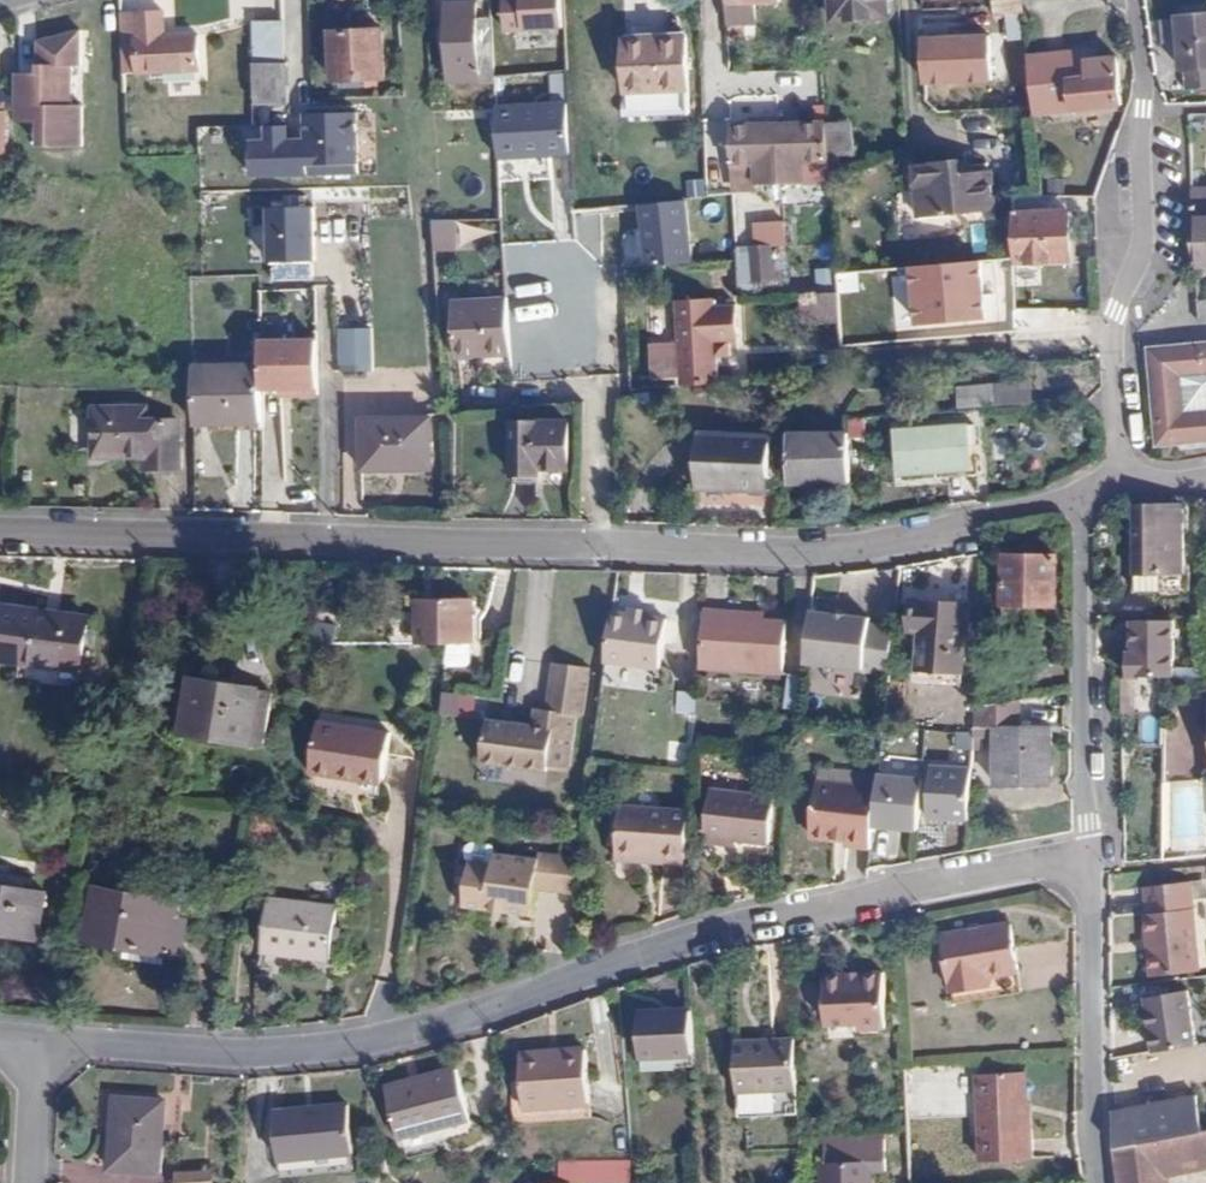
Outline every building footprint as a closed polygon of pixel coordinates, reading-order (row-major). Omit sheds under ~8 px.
[(563,0),(505,0),(506,24),(564,21),(563,0)] [(728,3),(728,24),(729,38),(744,38),(744,21),(767,20),(767,0),(728,0),(728,3)] [(832,20),(887,17),(886,0),(831,0),(832,20)] [(1024,0),(992,0),(994,18),(1025,14),(1024,0)] [(494,76),(491,16),(477,17),(476,1),(447,2),(450,80),(494,79),(494,76)] [(161,10),(119,13),(122,73),(197,70),(196,33),(162,35),(161,10)] [(1179,15),(1183,70),(1205,68),(1205,13),(1179,15)] [(1165,29),(1163,18),(1152,19),(1154,31),(1165,29)] [(285,62),(284,19),(251,20),(252,61),(285,62)] [(383,27),(331,31),(335,79),(387,76),(383,27)] [(687,34),(625,37),(628,113),(687,111),(686,92),(689,92),(687,34)] [(988,34),(917,37),(919,87),(990,85),(988,34)] [(38,74),(15,74),(15,117),(38,116),(39,162),(83,162),(82,120),(72,120),(72,81),(81,81),(81,46),(37,46),(38,74)] [(1086,51),(1029,57),(1033,95),(1035,111),(1121,103),(1116,57),(1088,59),(1086,51)] [(285,62),(252,61),(253,102),(289,101),(288,62),(285,62)] [(571,100),(496,101),(496,158),(571,157),(571,100)] [(306,135),(249,136),(250,177),(360,175),(359,112),(306,113),(306,135)] [(825,124),(825,119),(731,123),(732,165),(757,164),(802,163),(828,162),(825,124)] [(829,171),(839,168),(837,153),(853,153),(850,122),(825,124),(828,162),(829,171)] [(995,211),(992,169),(961,173),(960,159),(913,163),(918,218),(995,211)] [(802,184),(802,163),(757,164),(758,185),(802,184)] [(1096,196),(1099,186),(1084,185),(1083,196),(1096,196)] [(686,197),(635,203),(643,269),(694,263),(686,197)] [(313,205),(267,205),(267,260),(314,260),(313,205)] [(1072,209),(1014,210),(1015,239),(1015,262),(1073,262),(1072,209)] [(478,249),(476,219),(430,221),(432,251),(478,249)] [(747,285),(772,286),(774,246),(784,246),(785,222),(750,221),(747,285)] [(981,260),(912,266),(918,326),(987,319),(981,260)] [(468,295),(502,294),(501,282),(467,283),(468,295)] [(840,322),(837,291),(804,293),(804,312),(823,311),(824,322),(840,322)] [(510,354),(507,298),(453,300),(455,356),(510,354)] [(681,383),(719,380),(716,341),(737,340),(735,304),(713,305),(713,298),(675,302),(681,383)] [(1197,300),(1199,324),(1205,322),(1205,299),(1197,300)] [(372,328),(337,328),(337,367),(372,367),(372,328)] [(259,363),(259,386),(279,386),(294,386),(294,393),(317,393),(315,337),(258,339),(259,363)] [(1202,368),(1200,343),(1151,346),(1152,370),(1202,368)] [(522,363),(557,358),(555,345),(520,350),(522,363)] [(259,363),(221,364),(222,423),(260,421),(259,386),(259,363)] [(191,364),(192,381),(193,424),(222,423),(221,364),(191,364)] [(1205,438),(1205,437),(1202,368),(1152,370),(1156,442),(1205,438)] [(995,384),(957,388),(959,407),(997,404),(995,384)] [(147,405),(91,406),(92,457),(144,456),(144,467),(177,467),(176,419),(146,420),(147,405)] [(431,417),(361,418),(361,469),(392,470),(393,461),(431,461),(431,417)] [(513,475),(541,475),(541,469),(542,421),(513,421),(513,475)] [(569,421),(542,421),(541,469),(569,469),(569,421)] [(969,468),(967,421),(897,427),(900,475),(969,468)] [(849,432),(790,433),(790,482),(850,482),(849,432)] [(769,492),(769,435),(699,434),(697,490),(769,492)] [(1160,568),(1160,589),(1185,589),(1184,503),(1159,504),(1160,568)] [(1136,505),(1136,568),(1160,568),(1159,504),(1136,505)] [(1058,553),(1003,554),(1003,617),(1032,617),(1031,604),(1058,604),(1058,553)] [(1137,589),(1160,589),(1160,568),(1136,568),(1137,589)] [(965,671),(969,601),(910,598),(909,630),(921,631),(918,669),(965,671)] [(421,641),(450,641),(451,665),(474,663),(472,600),(420,601),(421,641)] [(39,608),(4,603),(0,635),(0,659),(26,662),(39,608)] [(62,667),(74,612),(39,608),(26,662),(62,667)] [(618,612),(599,610),(595,661),(649,663),(652,614),(635,613),(618,612)] [(91,615),(74,612),(62,667),(83,670),(91,615)] [(868,617),(812,612),(807,663),(863,669),(868,617)] [(1174,680),(1174,619),(1124,619),(1124,680),(1174,680)] [(736,621),(700,620),(700,679),(784,679),(783,626),(760,626),(736,626),(736,621)] [(348,623),(316,624),(312,643),(348,642),(348,623)] [(558,704),(553,755),(566,756),(570,704),(576,703),(579,655),(543,653),(540,701),(558,704)] [(212,734),(221,681),(192,676),(183,728),(212,734)] [(212,738),(266,747),(274,692),(259,690),(260,687),(221,681),(212,734),(212,738)] [(441,693),(439,716),(465,718),(467,694),(441,693)] [(1022,700),(976,709),(975,727),(996,727),(997,784),(1053,784),(1053,726),(1021,727),(1022,700)] [(545,754),(553,755),(558,704),(540,701),(539,717),(481,713),(478,755),(545,760),(545,754)] [(1141,716),(1139,742),(1155,743),(1157,718),(1141,716)] [(338,769),(385,776),(392,731),(319,720),(312,773),(337,776),(338,769)] [(182,734),(212,738),(212,734),(183,728),(182,734)] [(928,818),(970,820),(973,769),(932,766),(928,818)] [(384,783),(385,776),(338,769),(337,776),(384,783)] [(924,777),(879,772),(878,787),(874,823),(919,829),(924,777)] [(874,823),(878,787),(817,780),(812,828),(837,830),(837,824),(847,825),(846,832),(873,835),(874,823)] [(751,813),(752,807),(711,803),(709,817),(751,813)] [(658,853),(700,854),(700,818),(700,804),(631,805),(632,861),(659,861),(658,853)] [(777,809),(752,807),(751,813),(709,817),(705,853),(736,856),(770,860),(777,809)] [(873,835),(846,832),(845,844),(872,847),(873,835)] [(541,879),(560,880),(562,855),(544,853),(543,859),(541,879)] [(735,861),(736,856),(705,853),(705,858),(735,861)] [(560,880),(579,882),(580,857),(562,855),(560,880)] [(474,867),(471,889),(473,889),(471,912),(538,917),(541,879),(543,859),(497,857),(495,869),(474,867)] [(1194,877),(1147,882),(1150,908),(1146,908),(1150,933),(1152,932),(1154,944),(1151,944),(1153,971),(1203,968),(1194,877)] [(0,881),(0,931),(38,938),(46,889),(0,881)] [(179,900),(96,885),(87,939),(170,953),(179,900)] [(337,905),(268,897),(263,953),(331,960),(337,905)] [(1015,923),(998,925),(1001,994),(1025,991),(1015,923)] [(1001,994),(998,925),(948,932),(958,1000),(1001,994)] [(888,973),(867,974),(866,980),(851,980),(851,975),(829,976),(832,1027),(864,1026),(864,1031),(891,1030),(888,973)] [(1151,1051),(1195,1045),(1188,990),(1144,996),(1151,1051)] [(693,1055),(691,1010),(638,1013),(640,1057),(693,1055)] [(795,1042),(765,1043),(765,1051),(767,1095),(798,1093),(795,1042)] [(765,1043),(734,1045),(734,1052),(765,1051),(765,1043)] [(588,1050),(523,1053),(526,1122),(591,1118),(588,1050)] [(765,1051),(734,1052),(736,1097),(767,1095),(765,1051)] [(471,1120),(458,1067),(387,1087),(401,1139),(471,1120)] [(1025,1073),(1005,1074),(1009,1159),(1033,1159),(1032,1112),(1026,1112),(1025,1104),(1025,1073)] [(1009,1159),(1005,1074),(980,1074),(983,1160),(1009,1159)] [(1118,1182),(1168,1182),(1167,1176),(1205,1170),(1205,1131),(1202,1131),(1196,1096),(1112,1112),(1114,1153),(1118,1182)] [(166,1100),(115,1097),(111,1171),(162,1174),(166,1100)] [(354,1154),(348,1103),(275,1111),(280,1162),(354,1154)] [(885,1135),(825,1137),(825,1143),(885,1144),(885,1135)] [(825,1143),(825,1163),(820,1164),(820,1182),(825,1182),(869,1182),(869,1175),(884,1176),(885,1144),(825,1143)] [(631,1182),(631,1157),(558,1159),(559,1182),(580,1182),(631,1182)] [(167,1172),(169,1182),(213,1182),(212,1167),(167,1172)]
